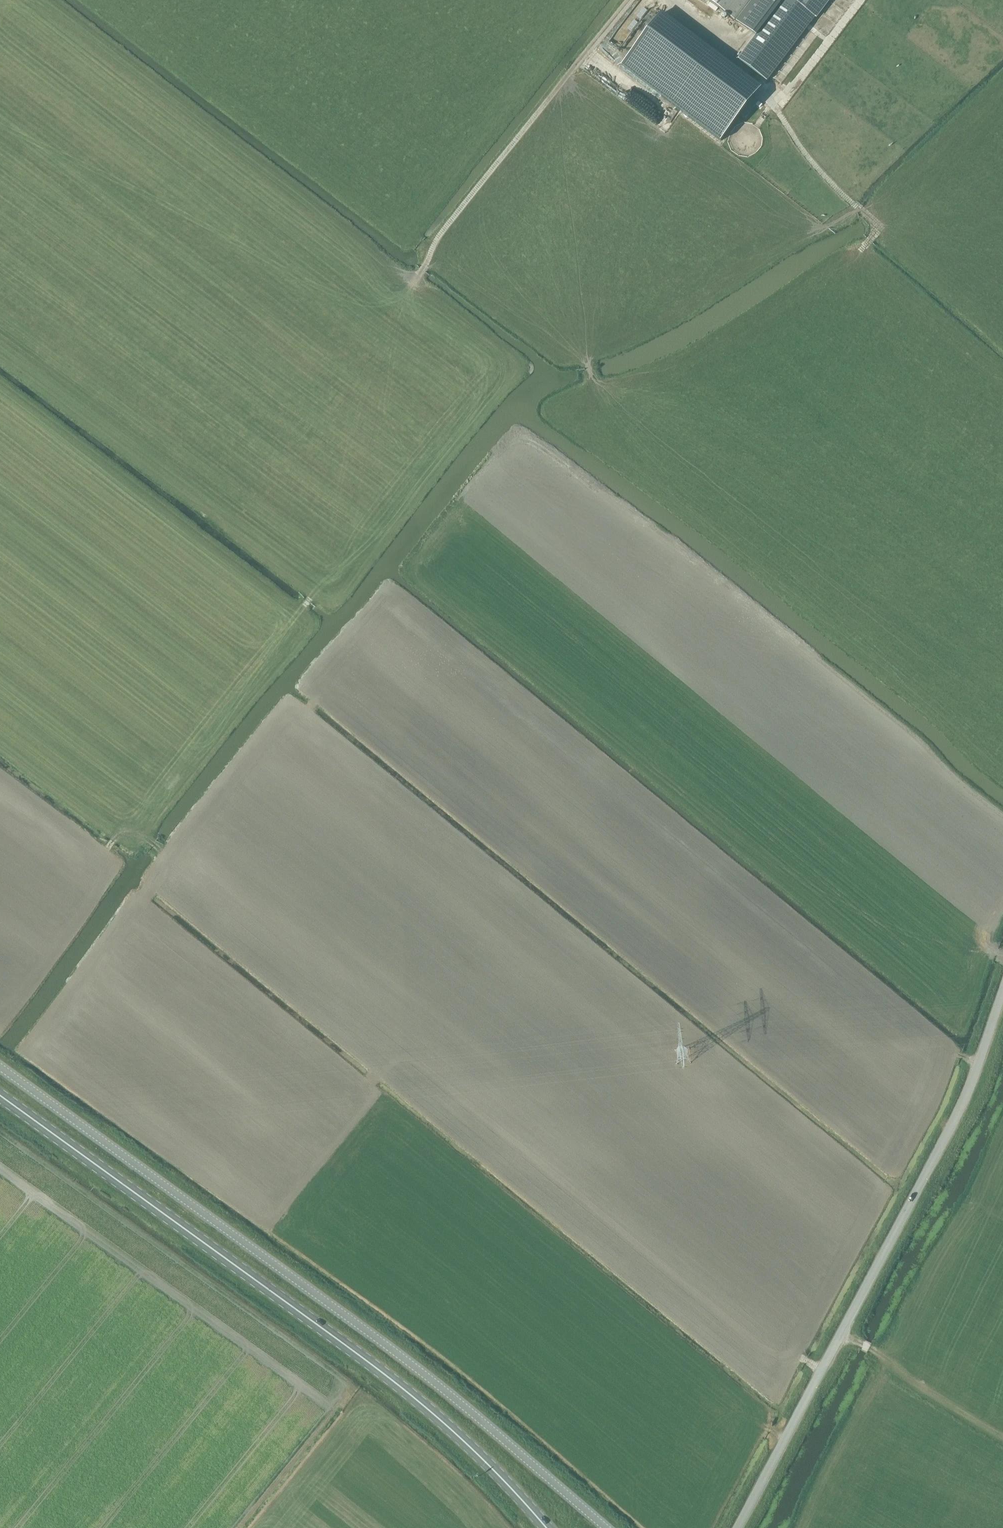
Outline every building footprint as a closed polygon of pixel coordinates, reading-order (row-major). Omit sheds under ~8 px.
[(756,36),(784,0),(708,0),(756,36)] [(815,17),(793,0),(784,0),(756,36),(739,60),(767,81),(815,17)] [(828,0),(793,0),(815,17),(828,0)] [(627,24),(630,27),(640,17),(636,14),(627,24)] [(649,27),(631,49),(640,56),(648,47),(645,45),(656,33),(649,27)] [(662,91),(687,59),(699,68),(704,62),(698,57),(705,47),(699,42),(693,50),(680,40),(667,56),(655,47),(641,64),(651,72),(645,78),(662,91)] [(686,104),(701,114),(727,76),(712,66),(686,104)]
